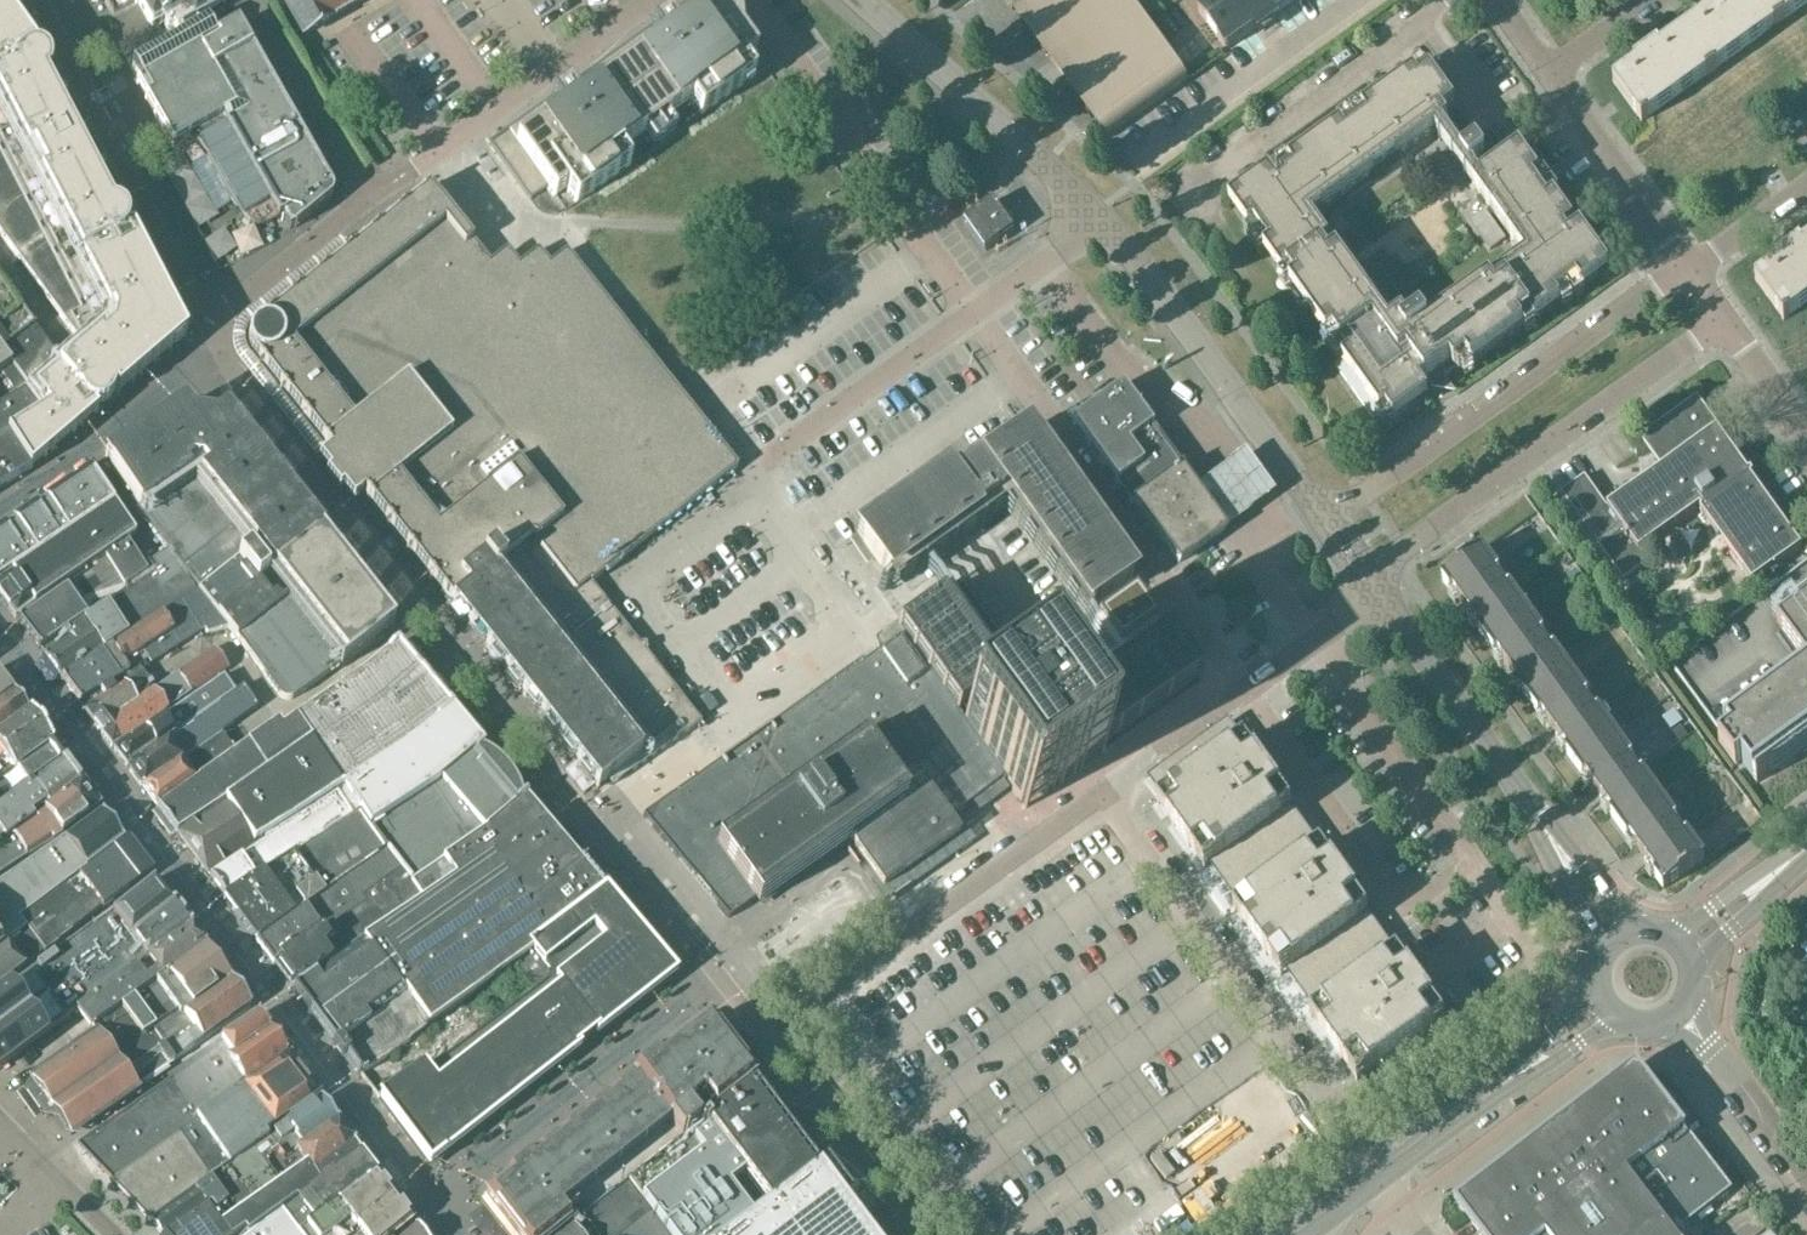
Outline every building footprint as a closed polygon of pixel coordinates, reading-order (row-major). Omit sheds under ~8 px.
[(136,6),(138,5),(152,28),(168,19),(176,33),(179,32),(204,17),(226,5),(223,0),(133,0),(136,6)] [(303,38),(334,20),(333,19),(367,0),(283,0),(303,38)] [(701,0),(694,0),(489,146),(490,147),(490,146),(530,201),(548,188),(555,198),(566,190),(577,204),(630,166),(620,151),(691,102),(701,116),(755,78),(745,63),(756,55),(718,1),(707,9),(701,0)] [(1012,9),(1103,138),(1186,79),(1130,0),(1025,0),(1012,9)] [(1226,50),(1256,29),(1259,33),(1276,20),(1273,16),(1296,0),(1198,0),(1204,8),(1199,12),(1226,50)] [(1681,35),(1710,75),(1779,26),(1760,0),(1729,0),(1720,6),(1718,4),(1708,11),(1710,14),(1681,35)] [(1779,26),(1806,5),(1806,0),(1760,0),(1779,26)] [(79,342),(76,344),(80,349),(118,396),(185,338),(103,178),(50,74),(0,2),(0,236),(79,342)] [(216,37),(204,17),(179,32),(182,37),(150,55),(145,47),(133,54),(137,62),(133,65),(141,80),(137,83),(173,146),(191,136),(197,144),(223,129),(279,97),(256,58),(238,25),(216,37)] [(1613,83),(1642,124),(1710,75),(1681,35),(1652,56),(1650,53),(1640,60),(1642,63),(1613,83)] [(1349,358),(1336,367),(1373,419),(1407,395),(1413,402),(1452,374),(1605,265),(1580,230),(1569,238),(1565,233),(1569,230),(1514,153),(1472,184),(1524,256),(1428,325),(1419,316),(1406,325),(1399,316),(1388,324),(1313,218),(1448,122),(1444,116),(1455,107),(1430,72),(1282,177),(1284,179),(1277,184),(1270,174),(1235,199),(1349,358)] [(223,129),(258,190),(313,158),(279,97),(223,129)] [(208,158),(234,203),(258,190),(223,129),(197,144),(208,158)] [(268,226),(282,218),(290,231),(295,228),(295,229),(329,201),(333,196),(332,190),(313,158),(258,190),(234,203),(243,219),(250,225),(258,228),(268,226)] [(737,468),(566,253),(548,267),(537,252),(517,267),(508,256),(491,269),(429,188),(259,320),(255,325),(251,329),(249,335),(248,341),(248,346),(250,353),(283,393),(354,483),(441,593),(493,552),(502,564),(533,540),(576,594),(595,581),(609,570),(737,468)] [(994,202),(965,222),(986,252),(1015,231),(1012,227),(1014,212),(1000,210),(994,202)] [(1486,211),(1470,222),(1491,251),(1507,240),(1486,211)] [(1755,281),(1784,322),(1806,305),(1806,243),(1797,250),(1795,247),(1784,255),(1786,258),(1755,281)] [(2,352),(35,328),(23,311),(0,281),(0,349),(2,352)] [(7,435),(30,471),(65,441),(97,413),(118,396),(80,349),(62,364),(59,366),(59,367),(46,376),(31,358),(48,345),(35,328),(2,352),(11,365),(0,372),(15,394),(24,389),(42,412),(7,435)] [(59,366),(62,364),(48,345),(31,358),(46,376),(59,367),(59,366)] [(0,372),(11,365),(2,352),(0,349),(0,372)] [(15,394),(0,372),(0,403),(15,394)] [(1072,423),(1130,504),(1180,467),(1121,387),(1072,423)] [(7,435),(42,412),(24,389),(15,394),(0,403),(0,439),(7,435)] [(1586,477),(1561,495),(1623,581),(1649,563),(1640,551),(1702,507),(1704,510),(1701,512),(1753,584),(1802,550),(1694,400),(1658,426),(1659,427),(1644,438),(1665,467),(1607,509),(1586,477)] [(170,555),(198,590),(218,615),(321,534),(224,412),(215,419),(193,416),(186,405),(184,406),(185,407),(105,460),(106,462),(107,462),(139,509),(136,511),(170,555)] [(1081,624),(1108,605),(1105,601),(1132,582),(1025,432),(862,547),(886,581),(1005,497),(1085,612),(1077,618),(1081,624)] [(0,439),(0,490),(5,487),(30,471),(7,435),(0,439)] [(1224,532),(1179,471),(1181,469),(1180,467),(1130,504),(1132,506),(1134,504),(1178,565),(1224,532)] [(39,555),(58,541),(106,509),(115,503),(92,470),(0,531),(0,580),(39,555)] [(39,604),(84,572),(105,559),(128,543),(106,509),(58,541),(39,555),(0,580),(0,598),(15,618),(16,620),(26,612),(39,604)] [(321,534),(218,615),(228,628),(229,628),(278,697),(282,698),(291,698),(293,698),(296,696),(298,695),(337,664),(339,666),(392,623),(321,534)] [(601,795),(701,724),(622,626),(591,585),(595,581),(576,594),(533,540),(502,564),(493,552),(441,593),(498,666),(577,764),(601,795)] [(144,569),(129,545),(129,544),(128,543),(105,559),(84,572),(39,604),(26,612),(28,615),(18,622),(40,651),(79,624),(80,625),(127,595),(123,589),(148,574),(144,569)] [(1483,551),(1441,580),(1488,646),(1529,616),(1483,551)] [(83,629),(44,656),(61,680),(128,636),(199,591),(198,590),(170,555),(155,565),(159,571),(150,577),(148,574),(123,589),(127,595),(80,625),(83,629)] [(84,711),(125,684),(131,680),(127,674),(147,661),(150,665),(205,631),(207,635),(228,628),(218,615),(198,590),(199,591),(128,636),(61,680),(63,682),(65,685),(73,685),(76,689),(77,701),(84,711)] [(1001,685),(940,600),(897,630),(957,716),(1001,685)] [(1132,600),(1094,627),(1116,657),(1154,630),(1132,600)] [(1777,623),(1806,663),(1806,601),(1777,623)] [(1488,646),(1533,708),(1574,679),(1529,616),(1488,646)] [(954,714),(903,642),(892,627),(873,640),(881,651),(873,657),(863,664),(862,663),(648,815),(726,924),(846,839),(883,891),(959,838),(949,824),(1002,786),(952,715),(954,714)] [(1067,705),(1041,669),(964,725),(1020,805),(1040,791),(1044,798),(1103,756),(1099,750),(1199,678),(1167,634),(1067,705)] [(362,670),(295,719),(311,743),(242,791),(177,836),(187,849),(190,847),(194,852),(191,855),(205,874),(206,876),(343,788),(419,739),(452,711),(451,709),(449,711),(426,684),(427,676),(424,672),(416,672),(396,648),(398,647),(397,645),(362,670)] [(216,650),(154,691),(98,729),(111,747),(229,669),(216,650)] [(1743,716),(1742,715),(1724,728),(1730,736),(1719,745),(1736,768),(1742,763),(1758,784),(1806,748),(1806,669),(1743,716)] [(142,673),(131,680),(125,684),(84,711),(98,729),(154,691),(142,673)] [(0,674),(0,701),(13,691),(0,674)] [(127,769),(168,741),(168,740),(173,737),(206,714),(219,704),(236,692),(225,678),(162,719),(114,751),(127,769)] [(1533,708),(1577,770),(1618,740),(1574,679),(1533,708)] [(168,741),(127,769),(143,789),(181,762),(181,761),(208,743),(220,734),(233,725),(256,709),(242,688),(219,704),(206,714),(173,737),(168,740),(168,741)] [(13,691),(0,701),(0,738),(30,715),(13,691)] [(370,830),(443,782),(473,757),(472,756),(483,747),(481,745),(478,748),(452,717),(455,714),(452,711),(419,739),(343,788),(360,814),(370,830)] [(1674,712),(1662,721),(1670,732),(1682,723),(1674,712)] [(30,715),(0,738),(0,783),(13,774),(53,745),(30,715)] [(295,719),(282,729),(278,723),(235,753),(198,779),(198,780),(157,809),(177,836),(242,791),(311,743),(295,719)] [(1157,803),(1168,817),(1205,869),(1208,867),(1207,866),(1210,863),(1306,998),(1305,1005),(1313,1006),(1317,1013),(1314,1015),(1313,1014),(1310,1016),(1325,1037),(1342,1061),(1357,1083),(1379,1067),(1424,1035),(1445,1020),(1430,998),(1413,974),(1413,975),(1398,953),(1396,955),(1367,915),(1369,913),(1354,892),(1337,868),(1321,847),(1319,848),(1291,808),(1293,807),(1277,785),(1278,785),(1261,761),(1260,761),(1245,740),(1243,742),(1229,722),(1150,779),(1165,800),(1161,802),(1160,801),(1157,803)] [(234,753),(221,735),(181,763),(181,762),(143,789),(156,808),(157,807),(193,782),(234,753)] [(1577,770),(1622,832),(1663,802),(1618,740),(1577,770)] [(27,785),(63,760),(53,745),(13,774),(0,783),(0,807),(27,785)] [(472,756),(473,757),(443,782),(370,830),(387,851),(402,870),(411,882),(478,838),(521,801),(521,802),(526,798),(525,796),(521,799),(488,761),(492,758),(491,756),(487,759),(480,752),(484,749),(483,747),(472,756)] [(63,760),(28,787),(27,785),(0,807),(0,840),(4,837),(6,839),(44,811),(44,812),(80,783),(63,760)] [(0,845),(0,874),(99,808),(80,783),(44,812),(44,813),(13,836),(0,845)] [(342,803),(341,804),(335,795),(280,830),(285,839),(276,845),(272,839),(210,880),(224,899),(264,873),(286,860),(285,859),(304,847),(351,817),(342,803)] [(363,1073),(363,1074),(380,1098),(424,1064),(428,1070),(534,992),(524,981),(512,967),(532,953),(528,948),(605,891),(604,889),(603,890),(584,866),(582,863),(581,863),(575,856),(576,855),(574,849),(571,844),(568,841),(567,839),(562,835),(557,832),(556,833),(527,800),(528,799),(526,798),(521,802),(521,801),(478,838),(411,882),(410,882),(423,901),(331,963),(295,988),(321,1025),(344,1056),(347,1054),(362,1074),(363,1073)] [(1622,832),(1655,878),(1664,891),(1705,861),(1663,802),(1622,832)] [(27,931),(20,921),(79,878),(126,842),(104,813),(67,841),(65,840),(0,885),(0,951),(27,931)] [(250,934),(257,943),(306,908),(345,881),(387,851),(370,830),(360,814),(297,853),(295,855),(286,861),(286,860),(264,873),(224,899),(235,913),(239,910),(246,920),(243,922),(249,930),(248,930),(251,934),(250,934)] [(150,875),(126,842),(79,878),(20,921),(27,931),(28,931),(8,945),(20,962),(40,947),(44,953),(57,944),(55,941),(70,932),(67,927),(75,921),(78,925),(93,914),(90,910),(98,904),(103,910),(150,875)] [(347,915),(348,916),(367,904),(362,898),(402,870),(387,851),(345,881),(306,908),(257,943),(275,967),(347,915)] [(331,963),(423,901),(410,882),(411,882),(402,870),(362,898),(367,904),(348,916),(347,915),(275,967),(293,990),(295,988),(331,963)] [(172,904),(154,880),(93,927),(41,965),(75,1014),(79,1011),(127,975),(127,974),(191,927),(190,925),(189,926),(173,906),(174,905),(173,903),(172,904)] [(524,981),(534,992),(545,985),(578,1026),(563,1038),(574,1052),(673,975),(605,894),(606,893),(605,891),(528,948),(532,953),(512,967),(524,981)] [(79,1011),(91,1029),(95,1026),(121,1007),(161,978),(205,946),(191,927),(127,974),(127,975),(79,1011)] [(23,966),(20,962),(8,945),(0,951),(0,984),(23,966)] [(161,978),(121,1007),(142,1036),(154,1029),(171,1019),(177,1014),(180,1018),(231,982),(205,946),(161,978)] [(8,1064),(75,1014),(41,965),(41,964),(0,995),(0,1070),(8,1064)] [(174,1062),(192,1049),(250,1008),(251,1007),(231,982),(180,1018),(177,1014),(171,1019),(154,1029),(142,1036),(140,1038),(153,1056),(164,1049),(174,1062)] [(380,1098),(381,1100),(383,1099),(430,1164),(574,1052),(563,1038),(578,1026),(545,985),(534,992),(428,1070),(424,1064),(380,1098)] [(98,1038),(29,1086),(24,1089),(43,1115),(56,1106),(74,1131),(174,1062),(164,1049),(153,1056),(140,1038),(142,1036),(121,1007),(95,1026),(91,1029),(98,1038)] [(172,1081),(172,1080),(171,1081),(199,1121),(288,1057),(258,1017),(214,1047),(192,1062),(195,1065),(172,1081)] [(702,1028),(549,1147),(547,1143),(538,1150),(541,1154),(486,1197),(488,1199),(485,1201),(495,1214),(498,1212),(503,1219),(498,1223),(507,1234),(554,1234),(579,1216),(582,1220),(627,1185),(628,1186),(702,1129),(701,1126),(705,1123),(754,1085),(740,1069),(742,1067),(708,1023),(702,1028)] [(321,1101),(288,1057),(199,1121),(119,1176),(119,1177),(112,1182),(149,1222),(152,1221),(195,1190),(252,1149),(268,1138),(321,1101)] [(1481,1234),(1677,1234),(1733,1192),(1637,1066),(1457,1204),(1481,1234)] [(119,1177),(119,1176),(199,1121),(171,1081),(171,1082),(87,1140),(86,1155),(100,1169),(112,1182),(119,1177)] [(818,1170),(754,1085),(705,1123),(701,1126),(702,1129),(628,1186),(666,1234),(733,1234),(766,1209),(818,1170)] [(283,1160),(337,1121),(321,1101),(268,1138),(283,1160)] [(354,1144),(337,1121),(283,1160),(268,1138),(195,1190),(227,1234),(251,1234),(283,1210),(284,1212),(361,1155),(354,1144)] [(284,1212),(299,1231),(307,1225),(375,1174),(361,1155),(284,1212)] [(766,1209),(733,1234),(867,1234),(818,1170),(766,1209)] [(314,1234),(329,1234),(349,1220),(356,1229),(395,1200),(375,1174),(307,1225),(314,1234)] [(195,1190),(152,1221),(163,1234),(227,1234),(195,1190)] [(413,1224),(398,1204),(357,1234),(399,1234),(413,1224)] [(299,1231),(284,1212),(283,1210),(251,1234),(302,1234),(299,1231)] [(660,1228),(652,1217),(629,1234),(652,1234),(660,1228)] [(414,1223),(413,1224),(399,1234),(423,1234),(414,1223)] [(561,1234),(575,1234),(574,1233),(578,1230),(574,1224),(561,1234)]
